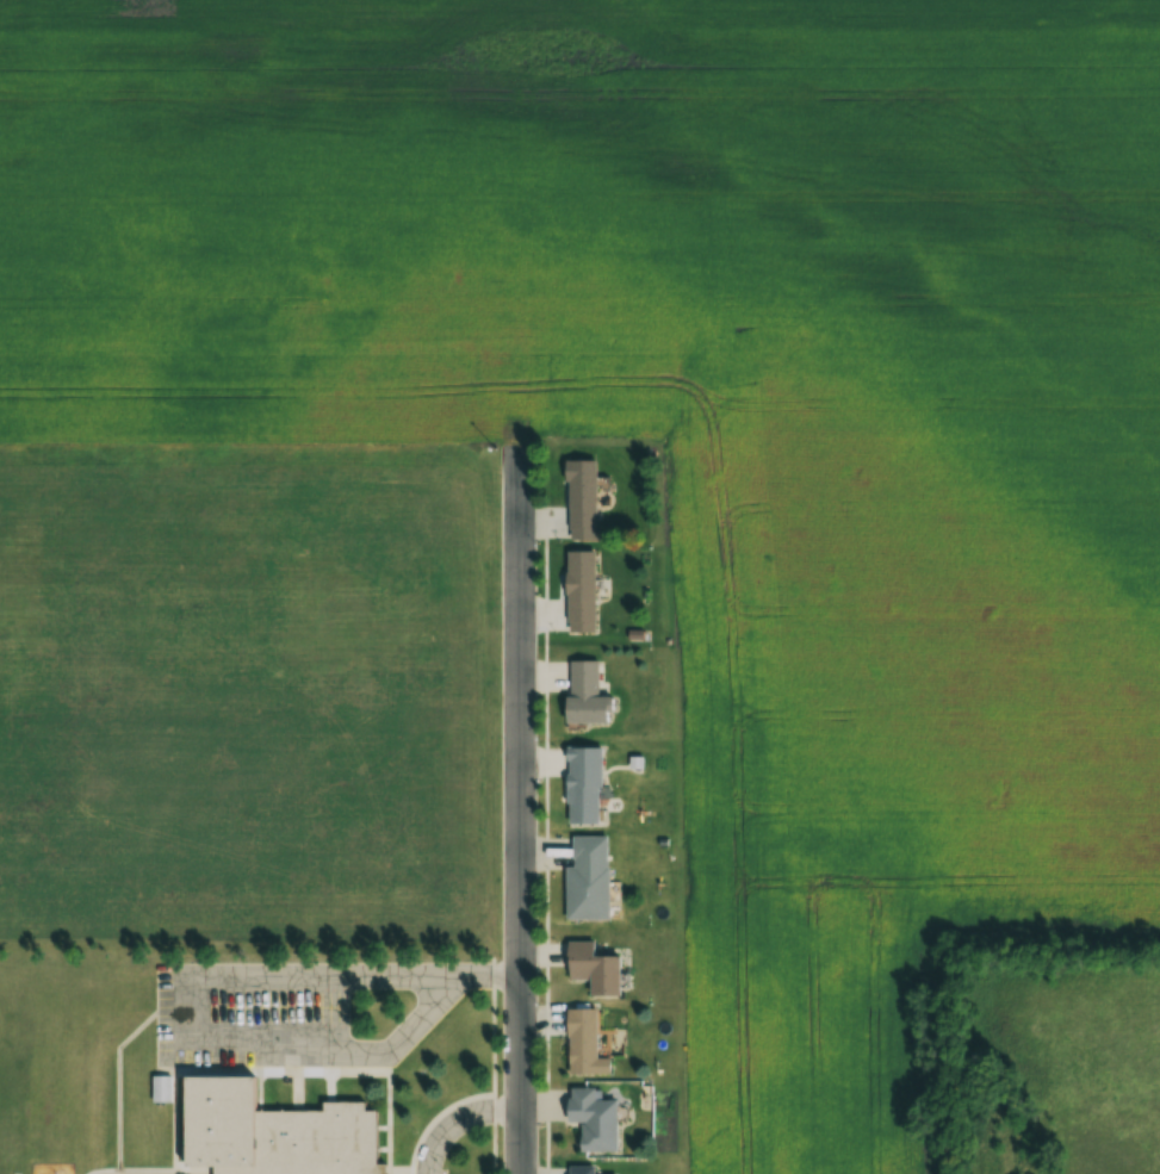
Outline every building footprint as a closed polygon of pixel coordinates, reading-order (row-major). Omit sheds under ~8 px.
[(564,460),(564,540),(593,539),(593,460),(564,460)] [(592,631),(592,550),(562,551),(563,631),(592,631)] [(596,661),(568,661),(568,696),(559,696),(560,723),(606,723),(606,696),(596,696),(596,661)] [(597,747),(564,747),(564,823),(597,823),(597,747)] [(563,919),(607,919),(606,836),(569,836),(570,868),(562,868),(563,919)] [(585,995),(616,995),(616,955),(592,955),(592,941),(564,941),(564,980),(585,980),(585,995)] [(595,1058),(595,1008),(565,1008),(564,1074),(609,1075),(609,1058),(595,1058)] [(150,1075),(150,1101),(169,1101),(169,1075),(150,1075)] [(180,1164),(210,1164),(210,1173),(383,1173),(383,1163),(368,1163),(368,1111),(359,1111),(359,1101),(317,1101),(317,1111),(252,1111),(252,1076),(180,1076),(180,1164)] [(593,1100),(593,1088),(565,1088),(566,1122),(577,1122),(577,1151),(614,1151),(614,1100),(593,1100)] [(592,1165),(565,1166),(565,1173),(592,1173),(592,1165)]
